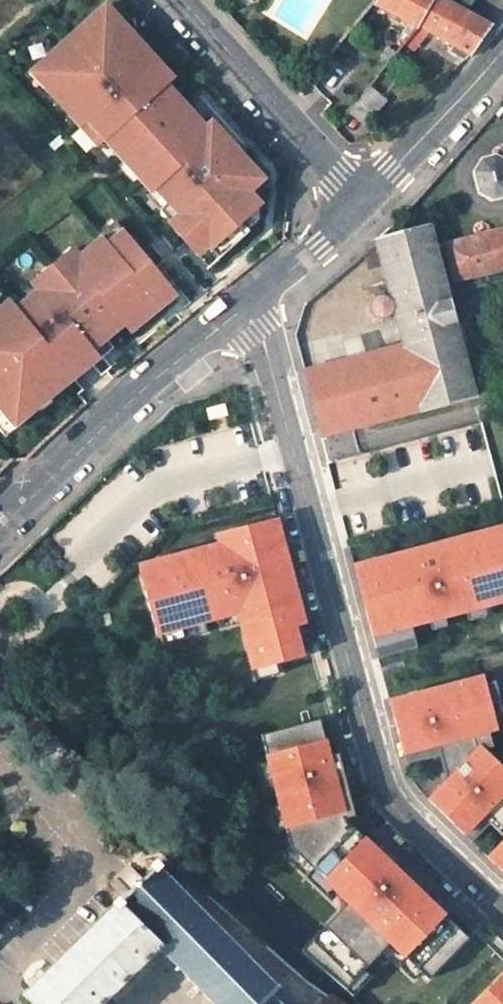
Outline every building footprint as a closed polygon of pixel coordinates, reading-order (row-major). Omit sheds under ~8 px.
[(418,27),(419,24),(432,0),(377,0),(374,5),(418,27)] [(459,50),(455,56),(462,61),(467,56),(489,25),(441,0),(432,0),(419,24),(454,46),(459,50)] [(248,190),(263,177),(226,135),(219,141),(207,127),(168,84),(150,64),(156,59),(107,5),(94,17),(101,25),(79,45),(72,37),(60,48),(67,56),(50,71),(58,80),(49,88),(84,126),(92,119),(108,137),(107,138),(155,191),(160,186),(184,212),(174,221),(171,224),(197,253),(207,243),(219,256),(248,230),(240,221),(260,204),(248,190)] [(101,25),(94,17),(72,37),(79,45),(101,25)] [(396,53),(388,46),(380,57),(388,63),(396,53)] [(450,52),(455,56),(459,50),(454,46),(450,52)] [(67,56),(60,48),(34,71),(49,88),(58,80),(50,71),(67,56)] [(150,64),(168,84),(174,78),(156,59),(150,64)] [(349,111),(364,125),(394,89),(378,76),(349,111)] [(92,119),(84,126),(100,144),(107,138),(108,137),(92,119)] [(219,141),(226,135),(214,122),(207,127),(219,141)] [(495,155),(480,159),(473,171),(478,193),(492,201),(502,198),(502,159),(495,155)] [(160,186),(155,191),(150,195),(174,221),(184,212),(160,186)] [(106,244),(122,230),(115,221),(98,234),(101,238),(106,244)] [(323,435),(473,394),(429,228),(377,242),(383,265),(392,301),(393,305),(394,308),(404,347),(306,372),(323,435)] [(122,230),(106,244),(101,238),(76,258),(77,260),(41,289),(40,287),(16,306),(10,299),(0,307),(0,393),(4,390),(17,406),(25,399),(33,409),(73,376),(67,368),(106,336),(123,322),(143,306),(149,314),(174,294),(122,230)] [(443,245),(452,280),(502,267),(502,230),(443,245)] [(370,268),(383,265),(377,242),(365,253),(370,268)] [(207,243),(197,253),(208,266),(219,256),(207,243)] [(77,260),(76,258),(70,250),(34,279),(40,287),(41,289),(77,260)] [(387,296),(383,295),(380,295),(376,297),(373,299),(371,302),(370,305),(372,312),(374,315),(376,316),(380,317),(383,317),(386,316),(389,314),(391,311),(394,308),(393,305),(392,301),(387,296)] [(143,306),(123,322),(129,330),(149,314),(143,306)] [(67,368),(73,376),(112,344),(106,336),(67,368)] [(0,393),(0,404),(15,423),(33,409),(25,399),(17,406),(4,390),(0,393)] [(224,403),(206,408),(209,418),(227,413),(224,403)] [(267,522),(280,569),(290,566),(277,519),(267,522)] [(252,671),(303,658),(302,653),(295,628),(305,625),(290,566),(280,569),(267,522),(217,535),(219,544),(137,565),(155,635),(161,633),(205,622),(238,614),(240,623),(252,671)] [(367,578),(358,580),(376,648),(414,638),(411,625),(429,621),(444,617),(465,611),(484,606),(493,604),(491,595),(502,592),(502,531),(495,533),(494,529),(429,546),(430,550),(416,554),(414,549),(363,563),(367,578)] [(367,578),(363,563),(354,565),(358,580),(367,578)] [(491,595),(493,604),(502,601),(502,592),(491,595)] [(484,606),(465,611),(468,620),(486,615),(484,606)] [(220,628),(240,623),(238,614),(218,619),(220,628)] [(444,617),(429,621),(431,630),(446,626),(444,617)] [(207,632),(205,622),(161,633),(164,643),(207,632)] [(312,651),(305,625),(295,628),(302,653),(312,651)] [(414,638),(376,648),(378,657),(417,647),(414,638)] [(390,701),(406,764),(440,755),(447,780),(428,799),(464,834),(482,815),(490,823),(502,836),(502,770),(479,747),(475,750),(471,736),(495,729),(489,706),(483,684),(481,677),(390,701)] [(494,681),(483,684),(489,706),(499,703),(494,681)] [(348,903),(301,952),(344,991),(365,969),(378,956),(390,943),(421,973),(429,979),(468,938),(445,916),(427,899),(434,891),(404,863),(397,870),(347,822),(346,819),(356,817),(339,754),(329,756),(320,720),(262,736),(269,762),(276,789),(280,806),(286,828),(291,848),(348,903)] [(266,792),(276,789),(269,762),(259,764),(266,792)] [(276,831),(286,828),(280,806),(271,809),(276,831)] [(482,815),(464,834),(472,841),(490,823),(482,815)] [(488,857),(502,871),(502,841),(488,857)] [(341,910),(348,903),(291,848),(285,855),(341,910)] [(381,855),(397,870),(404,863),(388,848),(381,855)] [(31,1003),(104,1003),(157,951),(159,954),(161,952),(176,966),(174,969),(176,971),(178,969),(194,984),(192,987),(194,989),(196,987),(212,1003),(210,1003),(293,1003),(280,991),(282,988),(279,985),(277,987),(263,973),(265,971),(262,968),(260,971),(244,955),(247,952),(245,950),(242,953),(224,935),(203,913),(184,895),(187,893),(183,888),(180,891),(160,871),(163,867),(156,861),(149,867),(152,871),(122,900),(119,898),(112,905),(115,908),(28,994),(25,992),(22,994),(31,1003)] [(434,891),(427,899),(445,916),(452,909),(434,891)] [(203,913),(224,935),(238,920),(216,900),(203,913)] [(415,980),(421,973),(390,943),(378,956),(385,963),(391,957),(415,980)] [(372,976),(365,969),(344,991),(351,998),(372,976)] [(474,1003),(502,1003),(502,974),(474,1003)]
